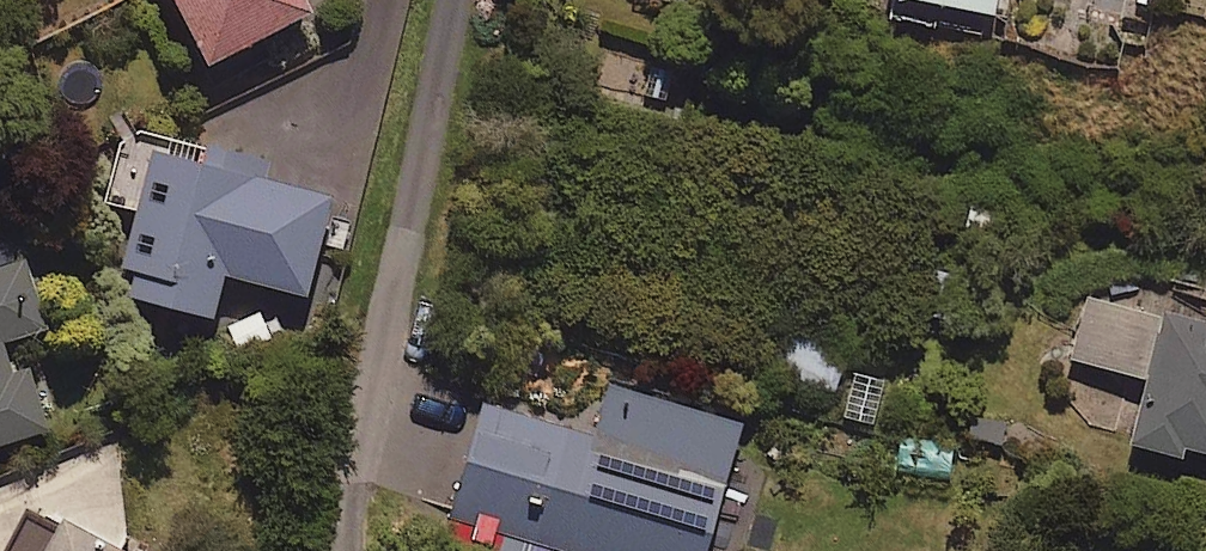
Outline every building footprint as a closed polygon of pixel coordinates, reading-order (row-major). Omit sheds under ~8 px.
[(208,79),(317,23),(304,0),(168,0),(208,79)] [(999,23),(1004,0),(892,0),(999,23)] [(306,305),(334,205),(266,186),(271,166),(208,148),(202,170),(155,157),(122,276),(138,281),(131,305),(211,327),(223,282),(306,305)] [(29,268),(0,276),(0,457),(53,441),(34,376),(13,383),(3,351),(50,337),(29,268)] [(1164,311),(1128,449),(1183,464),(1186,454),(1205,460),(1205,322),(1164,311)] [(851,352),(788,330),(772,376),(836,397),(851,352)] [(483,407),(449,523),(543,550),(710,550),(747,426),(611,385),(595,440),(483,407)] [(27,508),(3,550),(106,550),(27,508)]
